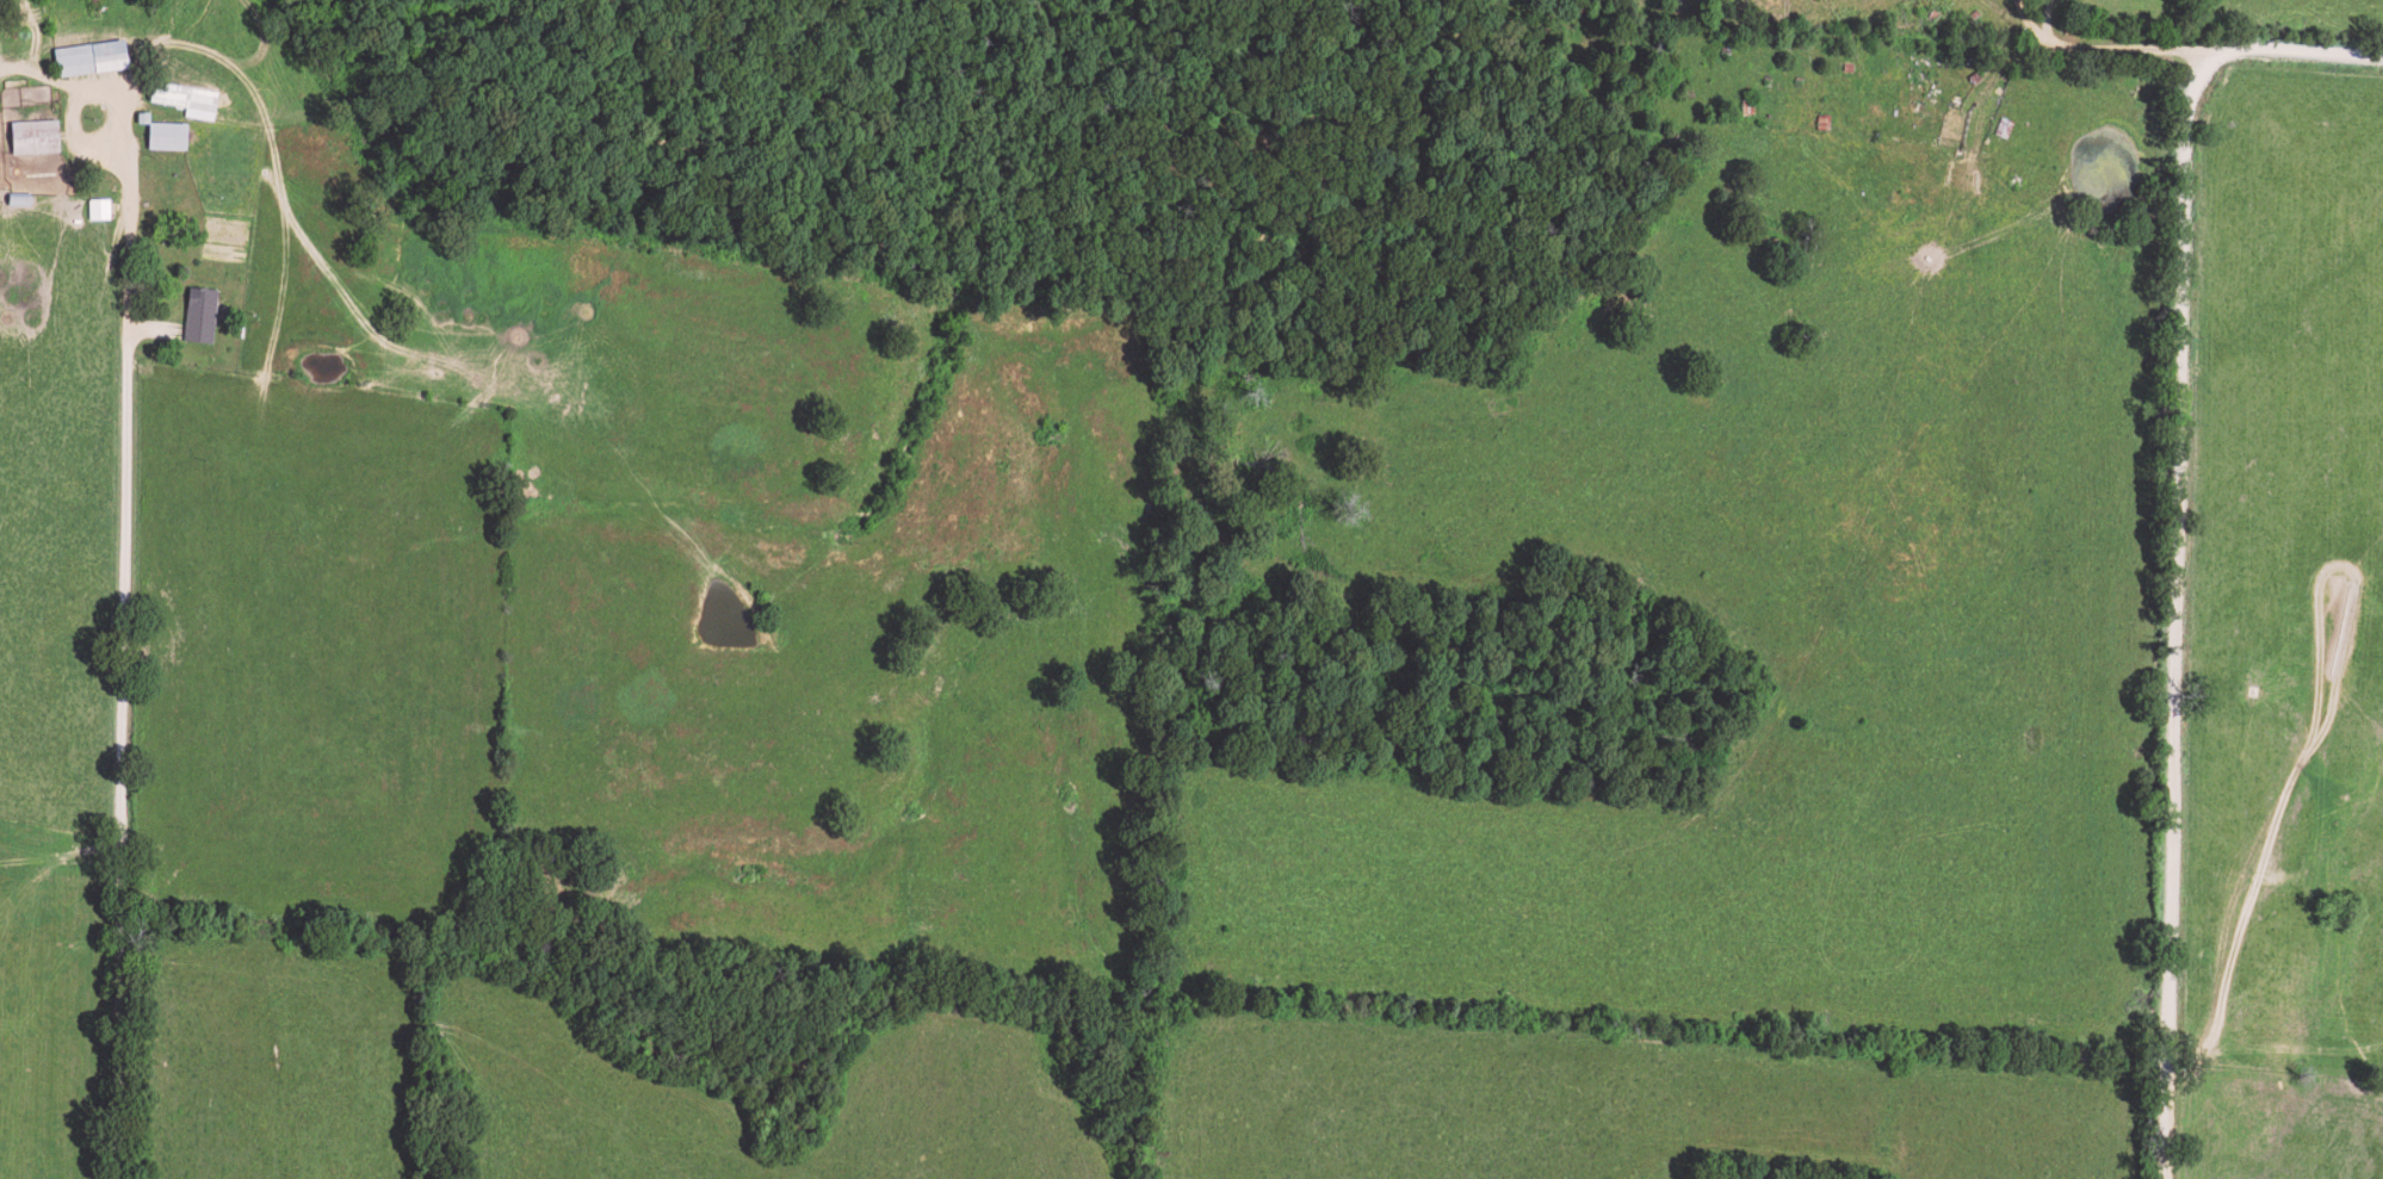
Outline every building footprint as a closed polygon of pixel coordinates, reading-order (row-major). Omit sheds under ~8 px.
[(58,48),(61,76),(134,68),(131,40),(58,48)] [(220,92),(156,82),(153,101),(187,106),(185,115),(215,120),(220,92)] [(63,120),(14,121),(15,154),(64,153),(63,120)] [(191,123),(152,122),(152,149),(191,150),(191,123)] [(112,201),(91,201),(91,220),(113,220),(112,201)] [(210,289),(181,288),(179,341),(207,342),(210,289)]
